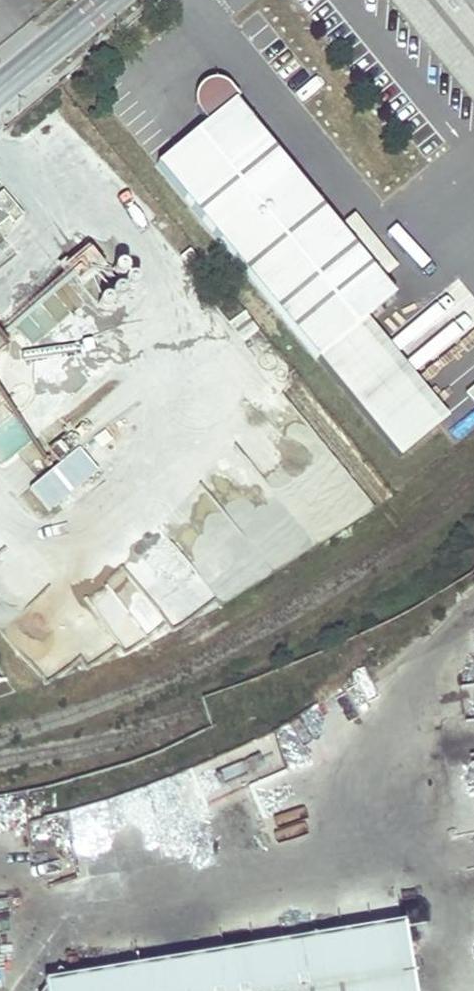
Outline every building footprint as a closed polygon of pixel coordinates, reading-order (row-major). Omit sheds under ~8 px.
[(473,101),(473,0),(391,0),(473,101)] [(394,295),(234,100),(238,97),(230,88),(228,85),(227,84),(225,82),(223,81),(220,80),(218,79),(215,79),(213,79),(210,79),(208,80),(206,81),(204,82),(202,83),(200,85),(198,87),(197,89),(196,91),(195,93),(195,96),(194,98),(195,101),(195,103),(196,105),(197,108),(199,111),(208,122),(157,163),(316,357),(355,326),(356,325),(394,295)] [(11,222),(14,226),(25,216),(5,191),(0,196),(0,231),(11,222)] [(356,325),(355,326),(316,357),(397,457),(437,424),(356,325)] [(18,335),(8,344),(31,370),(41,361),(18,335)] [(13,453),(0,430),(0,460),(13,453)] [(76,449),(29,488),(46,509),(93,470),(76,449)] [(402,924),(72,977),(57,970),(47,990),(413,990),(402,924)]
